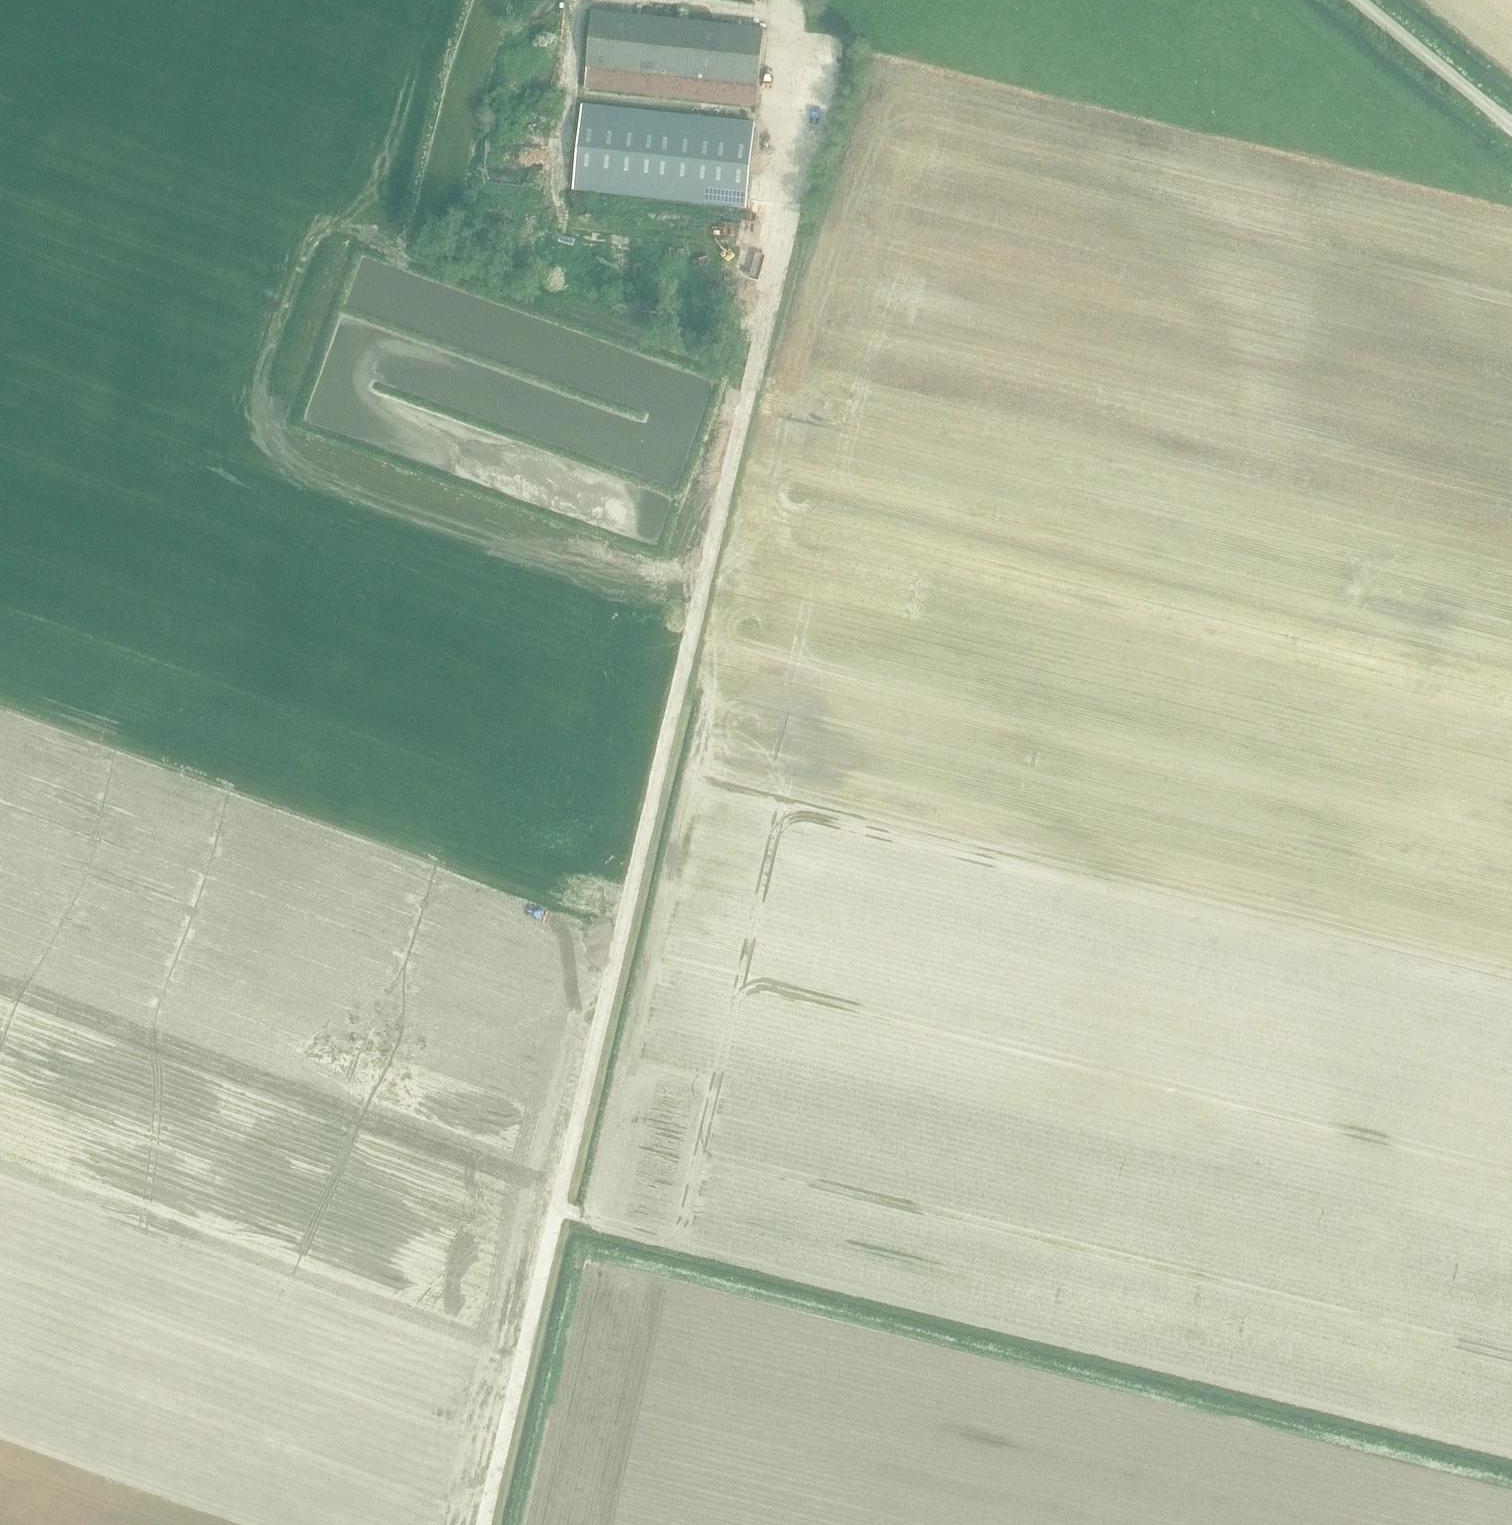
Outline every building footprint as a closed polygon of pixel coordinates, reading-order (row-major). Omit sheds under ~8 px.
[(587,91),(759,109),(767,35),(595,16),(587,91)] [(571,191),(743,210),(753,122),(580,103),(571,191)]
